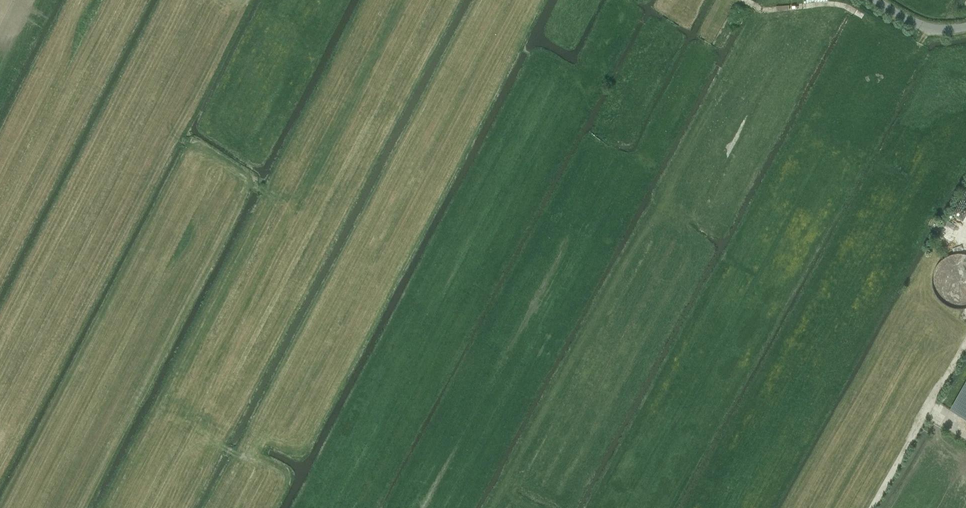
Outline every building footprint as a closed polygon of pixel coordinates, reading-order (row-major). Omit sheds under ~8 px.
[(965,299),(965,251),(933,266),(951,306),(965,299)] [(952,410),(965,418),(965,386),(952,410)]
